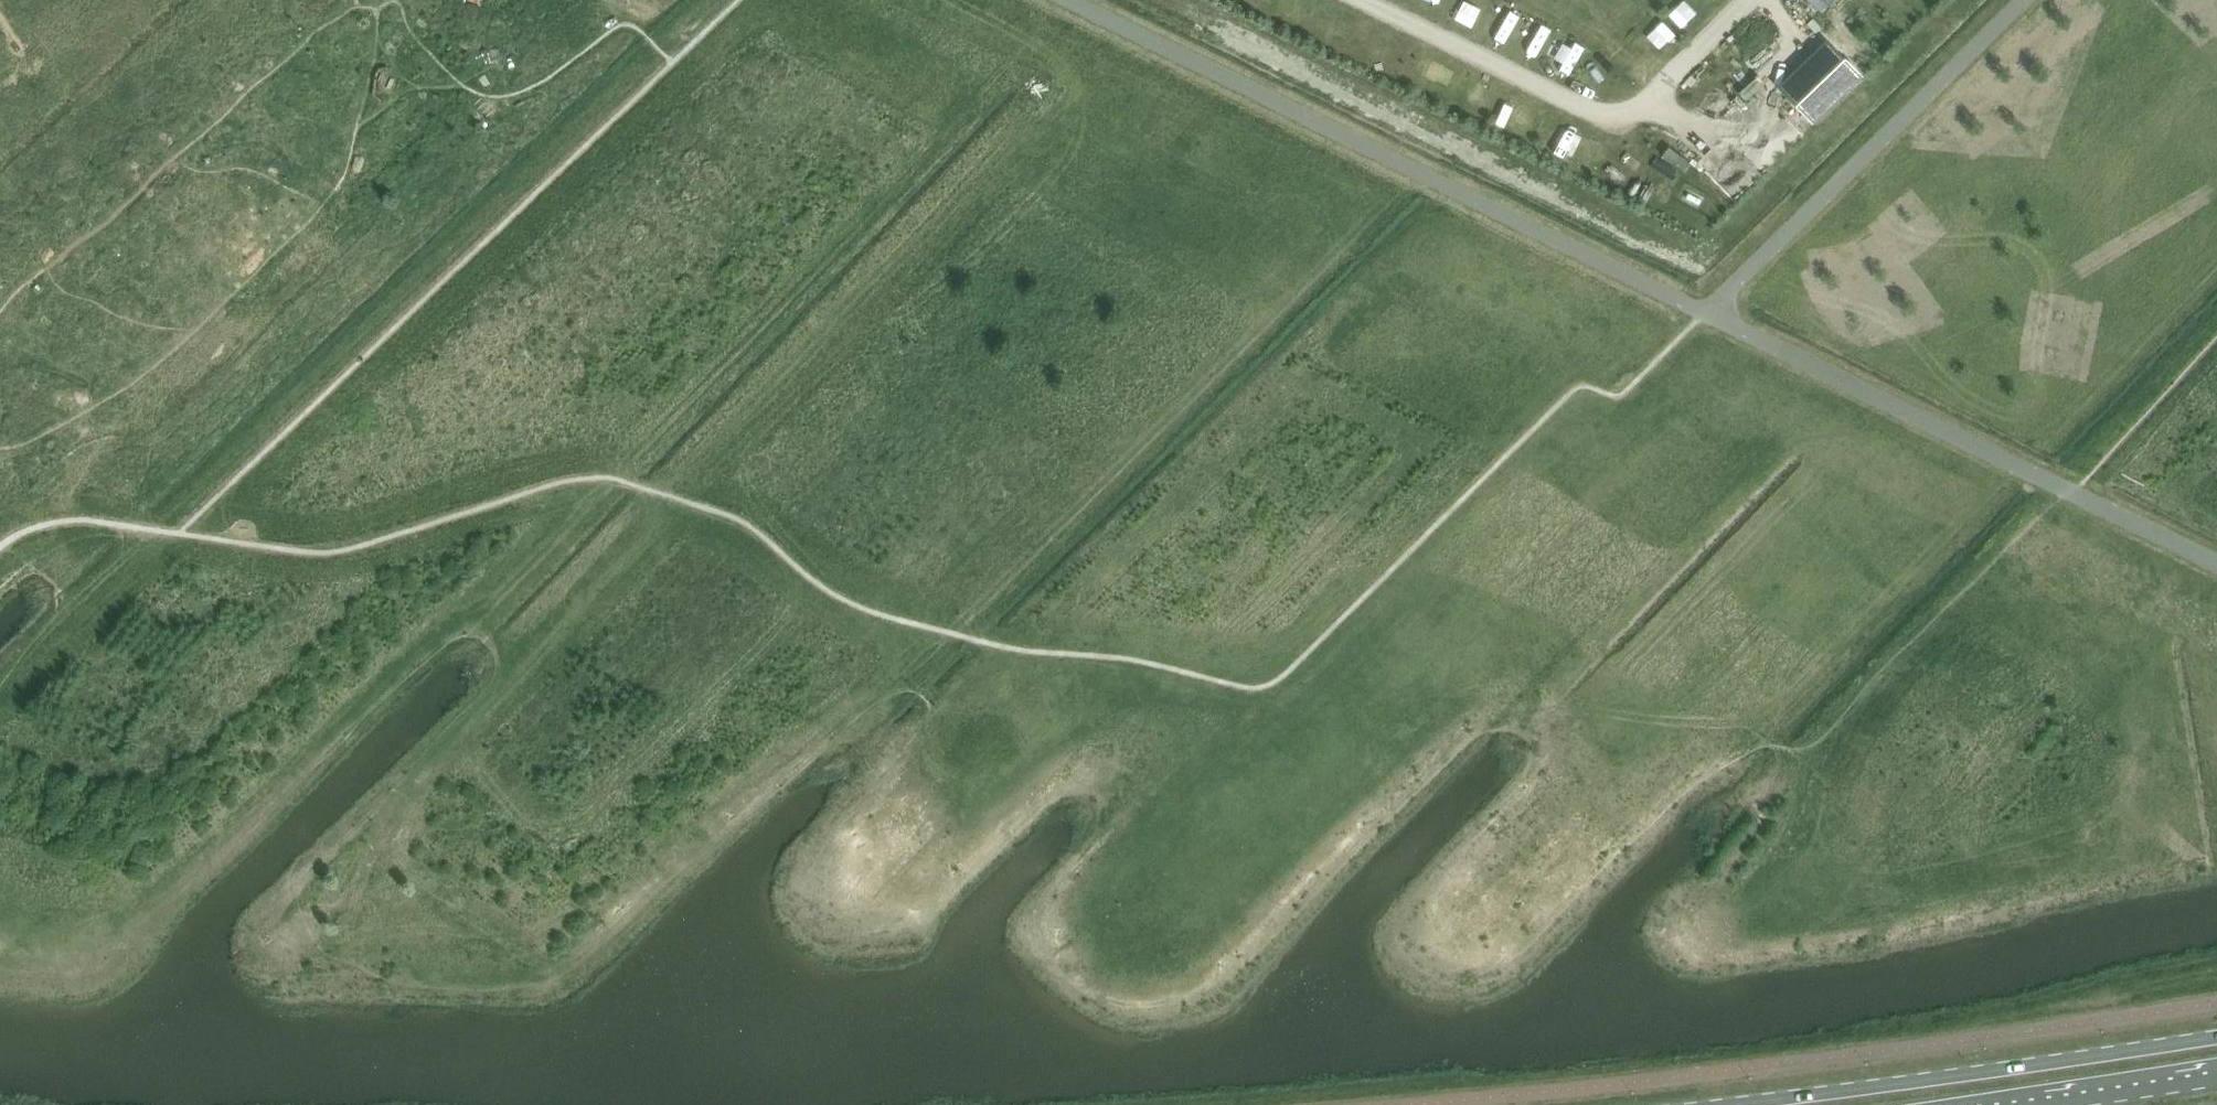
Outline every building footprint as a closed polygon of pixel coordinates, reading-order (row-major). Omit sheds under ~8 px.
[(481,17),(474,25),(482,33),(489,25),(481,17)] [(1830,45),(1783,91),(1813,123),(1861,77),(1830,45)]
